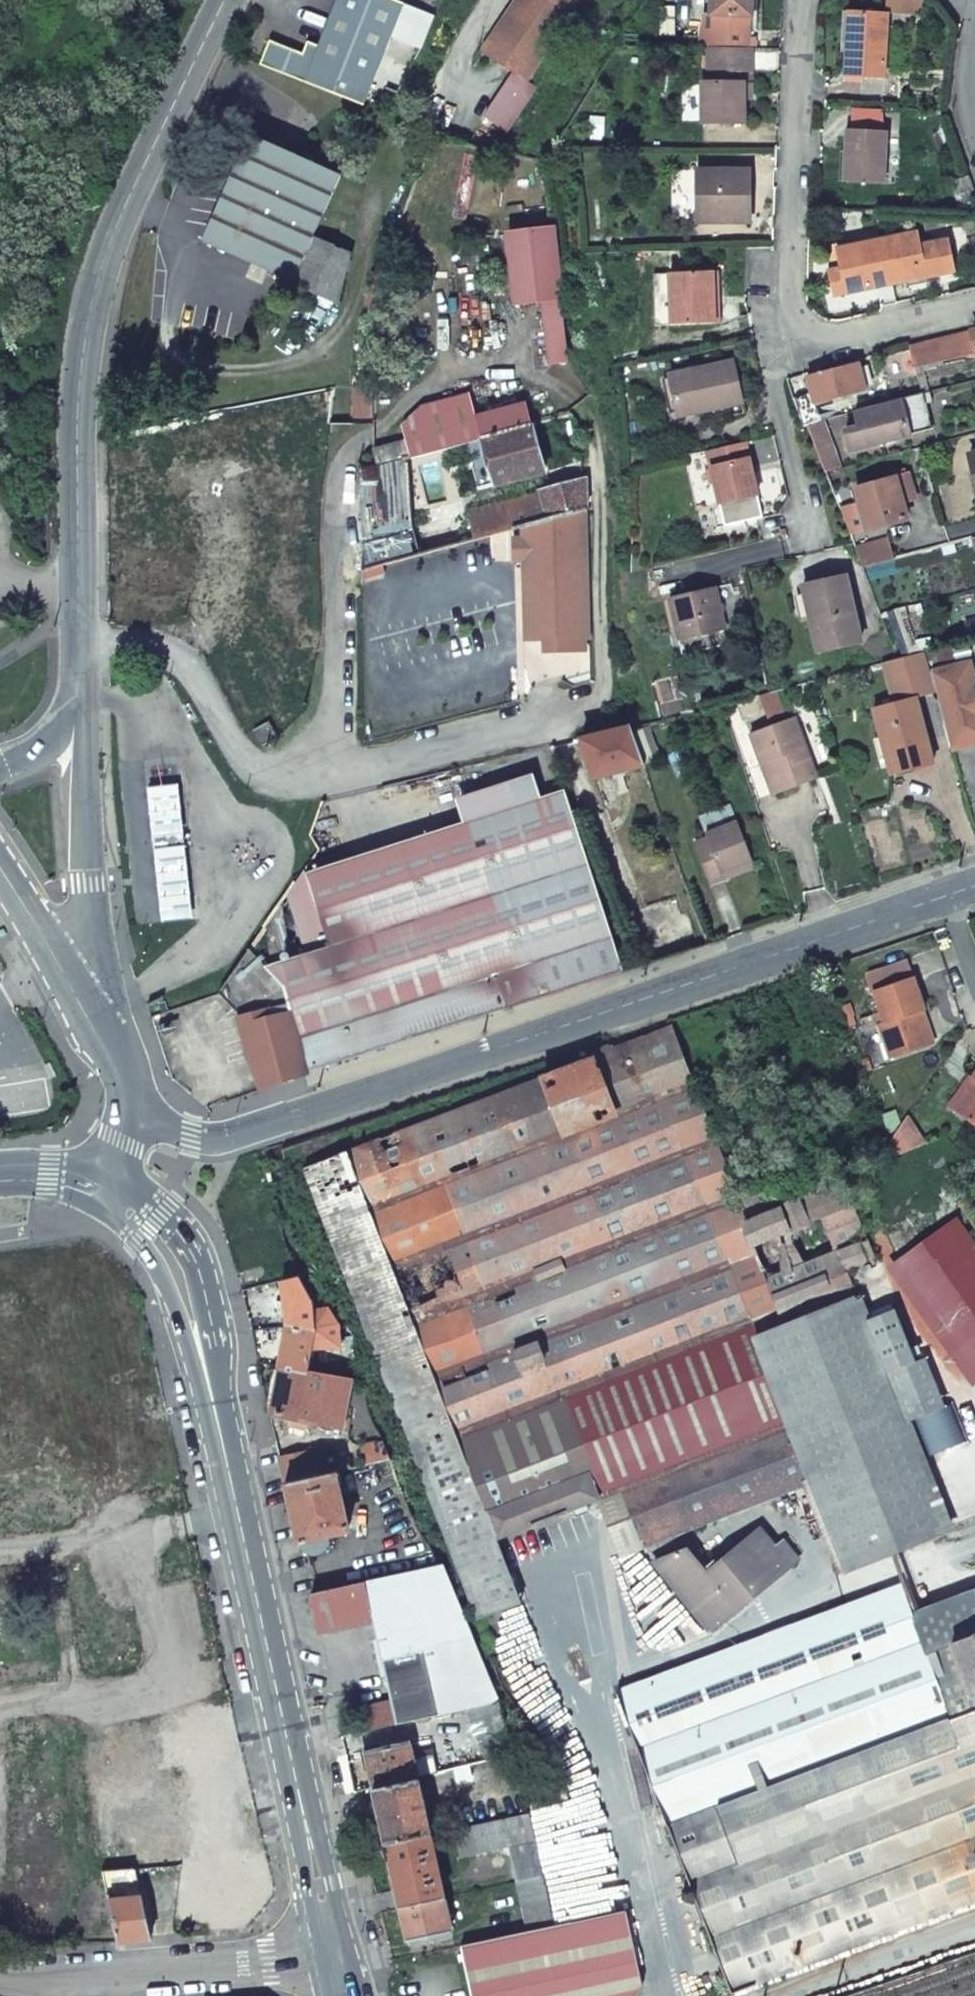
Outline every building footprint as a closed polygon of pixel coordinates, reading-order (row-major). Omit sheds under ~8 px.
[(303,54),(269,41),(260,65),(363,105),(367,95),(372,81),(403,3),(395,0),(337,0),(319,47),(307,42),(303,54)] [(482,53),(513,73),(528,82),(582,0),(516,0),(482,53)] [(710,15),(752,17),(753,0),(711,0),(710,15)] [(848,12),(845,76),(884,78),(888,14),(848,12)] [(703,84),(703,123),(743,123),(743,101),(743,84),(751,84),(750,49),(709,49),(709,83),(703,84)] [(513,73),(483,118),(505,132),(535,87),(528,82),(513,73)] [(363,105),(375,110),(379,100),(367,95),(363,105)] [(847,131),(845,181),(884,184),(886,133),(847,131)] [(251,136),(203,243),(293,283),(314,236),(340,176),(251,136)] [(697,170),(697,219),(750,219),(750,170),(697,170)] [(963,207),(974,202),(974,187),(972,178),(954,185),(963,207)] [(506,231),(516,307),(542,304),(561,301),(552,226),(506,231)] [(905,274),(907,282),(954,272),(948,240),(920,246),(917,233),(884,239),(891,277),(905,274)] [(314,236),(293,283),(337,302),(350,256),(314,236)] [(829,271),(834,297),(878,288),(877,280),(891,277),(884,239),(857,245),(836,249),(840,269),(829,271)] [(829,246),(829,271),(840,269),(836,249),(857,245),(855,240),(829,246)] [(655,326),(715,324),(714,297),(718,297),(718,272),(669,274),(670,298),(654,299),(655,326)] [(653,274),(654,299),(670,298),(669,274),(653,274)] [(891,277),(893,285),(907,282),(905,274),(891,277)] [(891,277),(877,280),(878,288),(893,285),(891,277)] [(542,304),(549,366),(569,364),(561,301),(542,304)] [(972,331),(908,345),(915,368),(974,355),(974,341),(972,331)] [(669,376),(678,417),(742,403),(733,362),(669,376)] [(859,363),(805,377),(809,393),(812,404),(816,403),(865,390),(859,363)] [(410,458),(480,439),(475,417),(469,393),(420,405),(402,427),(406,441),(408,441),(410,458)] [(809,393),(793,398),(802,426),(806,425),(821,420),(816,403),(812,404),(809,393)] [(924,395),(860,410),(864,426),(845,432),(851,451),(921,432),(925,413),(924,395)] [(525,403),(475,417),(480,439),(532,426),(525,403)] [(806,425),(816,450),(825,472),(841,468),(824,419),(821,420),(806,425)] [(480,439),(492,487),(544,474),(532,426),(480,439)] [(406,441),(374,449),(376,466),(410,458),(408,441),(406,441)] [(707,452),(720,504),(757,495),(745,443),(707,452)] [(412,530),(410,458),(376,466),(358,471),(363,572),(385,565),(476,540),(468,514),(412,530)] [(907,475),(855,488),(866,531),(906,520),(901,503),(898,492),(900,492),(911,488),(907,475)] [(588,482),(537,496),(543,521),(588,509),(588,482)] [(914,500),(911,488),(900,492),(898,492),(901,503),(903,502),(914,500)] [(468,514),(476,540),(524,526),(543,521),(537,496),(468,514)] [(525,559),(526,640),(545,640),(545,652),(577,651),(577,639),(585,639),(590,639),(588,509),(543,521),(524,526),(524,539),(525,559)] [(525,559),(524,539),(514,539),(514,559),(525,559)] [(855,549),(863,569),(893,561),(888,540),(855,549)] [(385,565),(363,572),(365,579),(387,573),(385,565)] [(861,643),(845,577),(802,587),(818,653),(861,643)] [(670,599),(679,640),(725,629),(716,588),(670,599)] [(585,651),(585,639),(577,639),(577,651),(585,651)] [(968,693),(974,683),(970,663),(931,673),(950,751),(974,745),(974,717),(968,693)] [(873,712),(890,776),(932,765),(916,701),(873,712)] [(750,734),(772,794),(817,778),(795,717),(750,734)] [(631,728),(644,766),(659,761),(646,724),(631,728)] [(270,725),(253,732),(262,749),(278,740),(270,725)] [(630,727),(580,739),(592,780),(644,766),(631,728),(630,727)] [(291,1012),(311,1075),(339,1066),(575,988),(623,973),(564,792),(535,801),(528,777),(502,785),(510,809),(462,825),(307,875),(329,947),(305,954),(305,956),(266,969),(283,986),(291,1012)] [(183,834),(178,785),(148,788),(153,837),(183,834)] [(462,825),(510,809),(502,785),(454,801),(462,825)] [(736,822),(705,835),(707,840),(694,845),(709,884),(723,879),(721,873),(752,861),(736,822)] [(154,849),(184,846),(183,834),(153,837),(154,849)] [(154,849),(162,921),(191,918),(184,846),(154,849)] [(723,879),(754,866),(752,861),(721,873),(723,879)] [(285,955),(277,909),(260,935),(264,959),(285,955)] [(249,951),(218,994),(239,1017),(264,1009),(266,1018),(291,1012),(283,986),(266,969),(249,951)] [(931,1044),(919,1011),(925,1010),(914,978),(873,992),(884,1023),(878,1025),(890,1058),(931,1044)] [(311,1075),(291,1012),(266,1018),(264,1009),(239,1017),(256,1074),(262,1091),(311,1075)] [(349,1151),(496,1538),(620,1492),(641,1546),(813,1481),(756,1337),(727,1265),(753,1255),(736,1196),(669,1029),(614,1051),(613,1045),(590,1054),(591,1059),(614,1118),(564,1137),(542,1078),(349,1151)] [(614,1118),(591,1059),(542,1078),(564,1137),(614,1118)] [(948,1106),(955,1111),(974,1083),(974,1081),(971,1079),(969,1077),(948,1106)] [(955,1111),(974,1125),(974,1083),(955,1111)] [(305,1168),(477,1619),(486,1616),(521,1603),(496,1538),(349,1151),(305,1168)] [(813,1481),(849,1571),(952,1528),(908,1420),(944,1405),(924,1358),(916,1361),(893,1309),(867,1320),(846,1270),(875,1259),(838,1172),(774,1196),(769,1183),(736,1196),(753,1255),(783,1326),(756,1337),(813,1481)] [(974,1384),(974,1241),(957,1216),(886,1267),(972,1387),(974,1384)] [(283,1347),(279,1367),(309,1372),(312,1349),(340,1347),(339,1324),(329,1308),(314,1309),(314,1301),(300,1275),(282,1280),(284,1304),(287,1327),(283,1347)] [(279,1367),(271,1415),(342,1429),(352,1379),(309,1372),(279,1367)] [(366,1465),(390,1460),(382,1439),(361,1444),(366,1465)] [(314,1477),(308,1452),(280,1458),(285,1483),(314,1477)] [(314,1477),(285,1483),(299,1543),(302,1548),(308,1553),(312,1555),(320,1555),(324,1552),(327,1549),(330,1544),(330,1542),(330,1538),(328,1531),(349,1526),(337,1471),(314,1477)] [(654,1564),(711,1633),(799,1562),(783,1543),(775,1549),(761,1531),(708,1575),(688,1550),(654,1564)] [(498,1702),(441,1564),(407,1572),(425,1653),(439,1650),(446,1679),(431,1682),(438,1714),(466,1708),(498,1702)] [(373,1619),(396,1723),(438,1714),(431,1682),(446,1679),(439,1650),(425,1653),(407,1572),(365,1582),(373,1619)] [(316,1593),(311,1594),(319,1631),(360,1622),(373,1619),(365,1582),(316,1593)] [(974,1712),(974,1592),(913,1615),(906,1596),(875,1597),(616,1694),(667,1827),(974,1712)] [(355,1709),(360,1731),(396,1723),(391,1701),(355,1709)] [(485,1763),(514,1756),(505,1725),(498,1702),(466,1708),(485,1763)] [(974,1903),(974,1712),(667,1827),(731,1994),(974,1903)] [(373,1789),(417,1779),(409,1742),(365,1752),(373,1789)] [(386,1844),(429,1835),(417,1779),(373,1789),(377,1803),(386,1844)] [(509,1847),(516,1882),(543,1877),(535,1841),(530,1813),(454,1830),(460,1857),(509,1847)] [(400,1908),(443,1899),(429,1835),(386,1844),(396,1891),(400,1908)] [(527,1931),(554,1925),(543,1877),(516,1882),(527,1931)] [(407,1942),(450,1933),(443,1899),(400,1908),(405,1933),(407,1942)] [(641,1984),(625,1910),(554,1925),(527,1931),(461,1946),(464,1957),(471,1995),(633,1995),(641,1984)]
